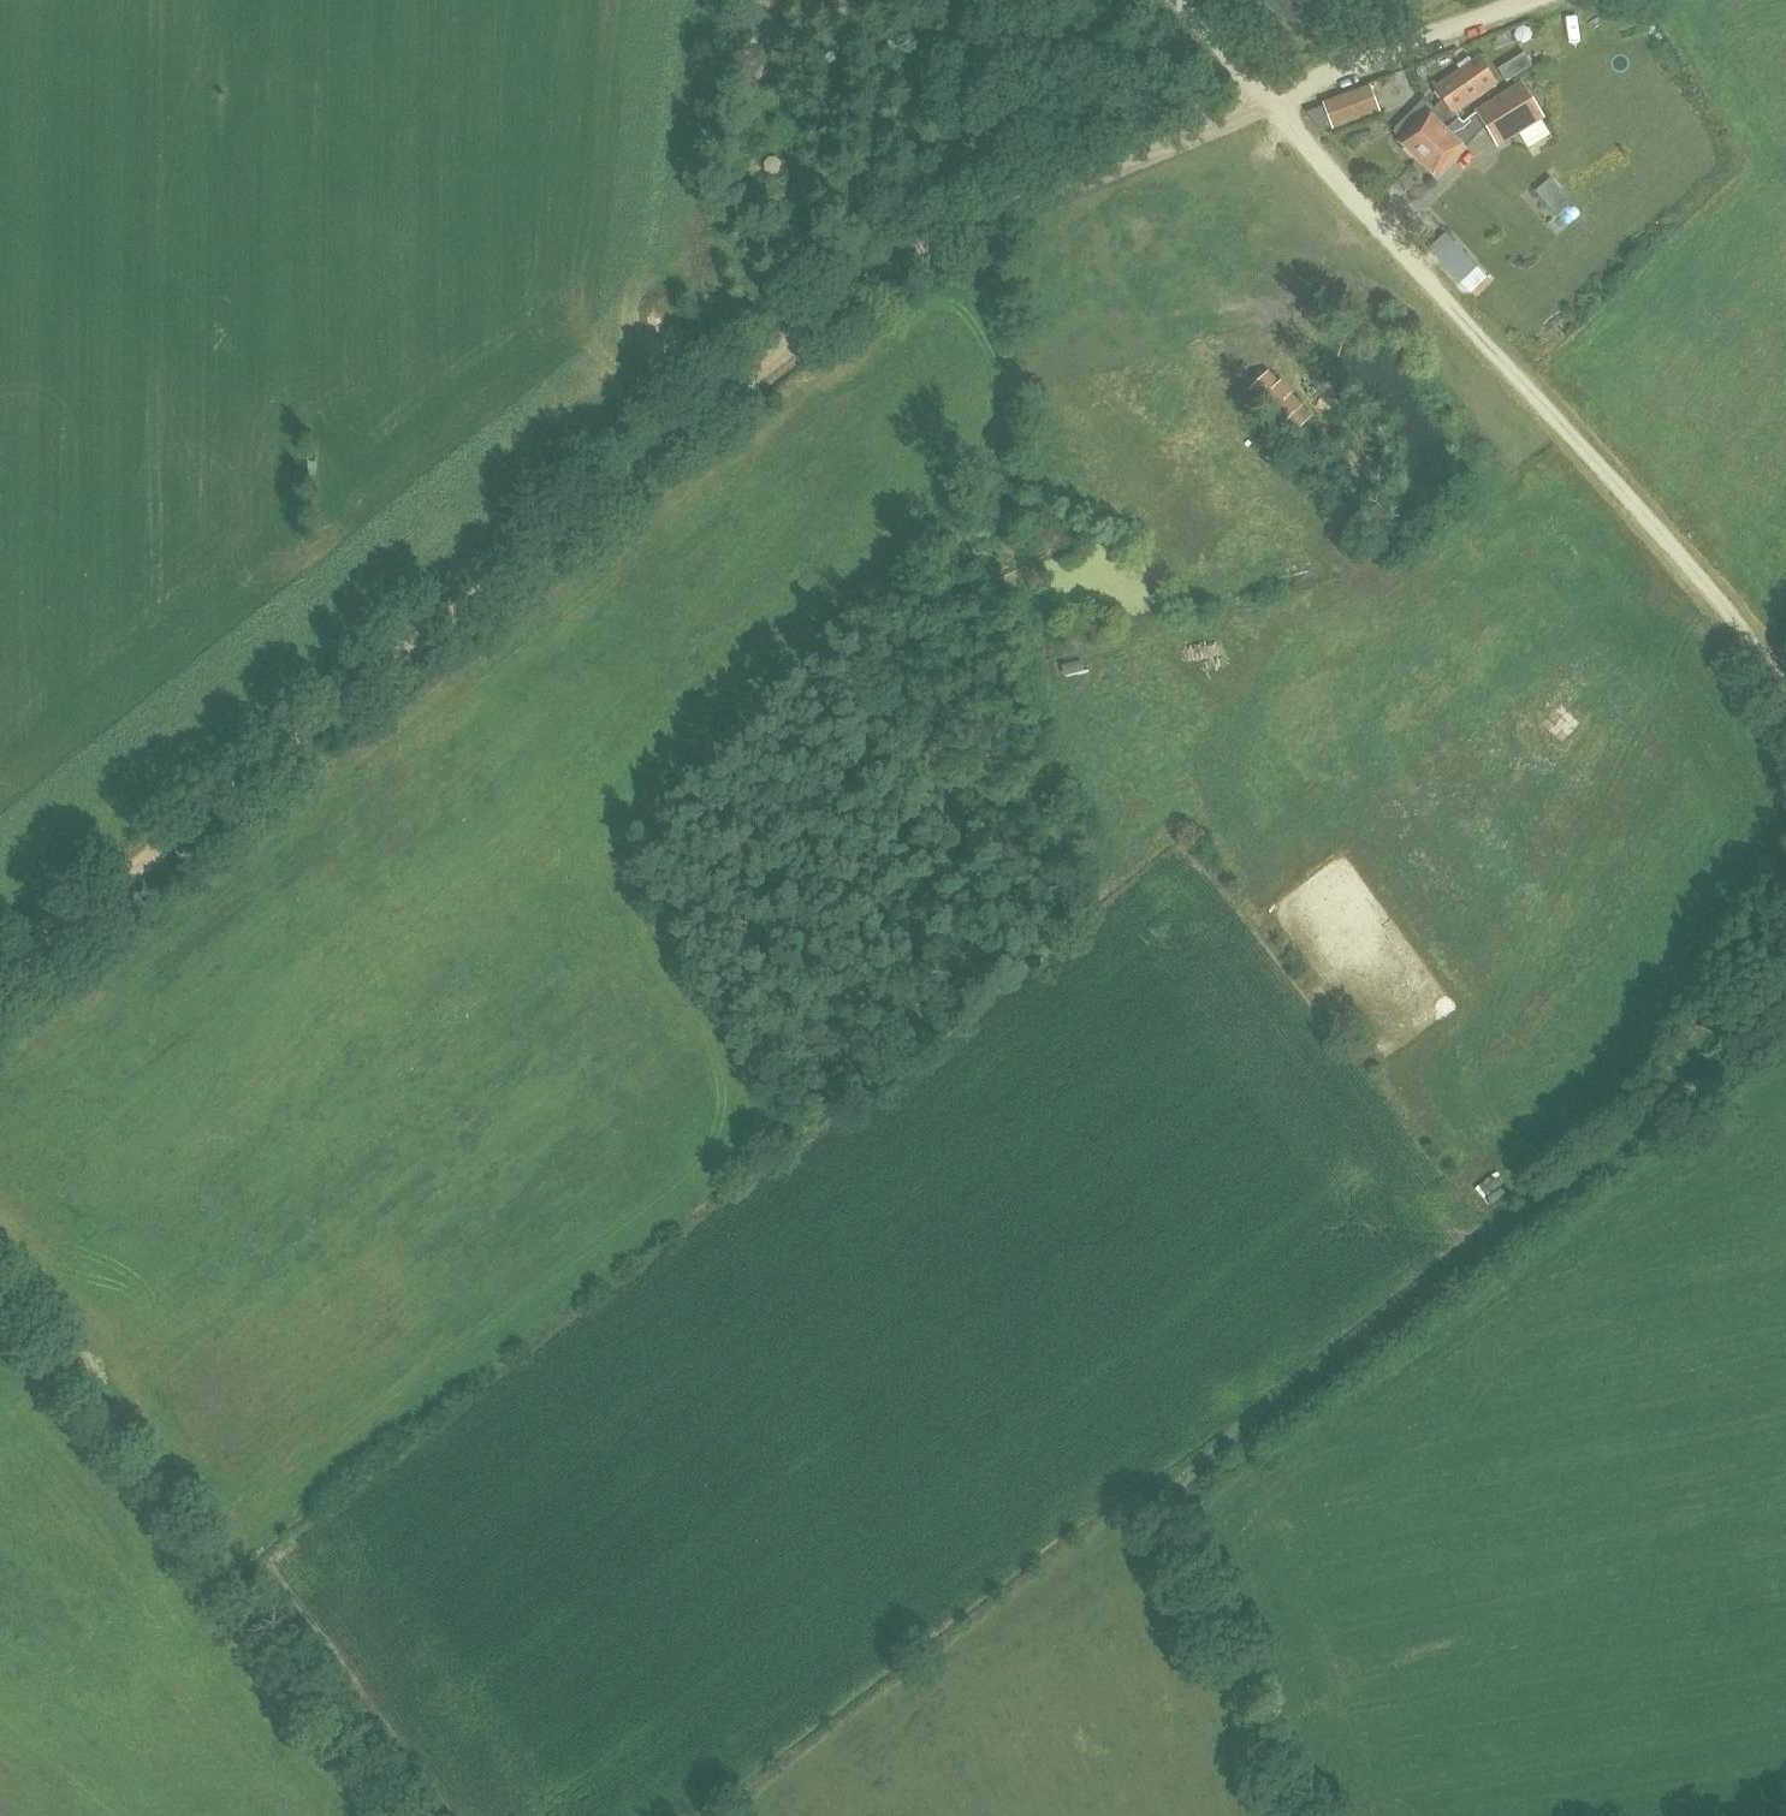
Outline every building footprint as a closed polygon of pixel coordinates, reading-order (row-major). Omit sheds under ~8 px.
[(1268,2),(1299,36),(1320,16),(1306,0),(1270,0),(1268,2)] [(1553,15),(1517,29),(1532,65),(1558,54),(1551,36),(1560,32),(1553,15)] [(1404,141),(1402,143),(1419,160),(1460,118),(1455,112),(1498,83),(1482,58),(1436,88),(1444,100),(1436,108),(1404,141)] [(1523,84),(1478,111),(1479,111),(1485,122),(1490,130),(1499,145),(1519,133),(1527,128),(1543,118),(1523,84)] [(1323,103),(1325,107),(1331,126),(1333,130),(1382,112),(1371,85),(1323,103)] [(1460,118),(1419,160),(1436,177),(1465,148),(1477,135),(1475,132),(1485,122),(1479,111),(1478,111),(1465,122),(1460,118)] [(1545,201),(1561,188),(1551,176),(1535,189),(1545,201)] [(1461,249),(1445,265),(1461,282),(1477,266),(1461,249)] [(1270,370),(1250,390),(1295,435),(1315,414),(1270,370)] [(1082,660),(1061,665),(1063,676),(1084,671),(1082,660)]
